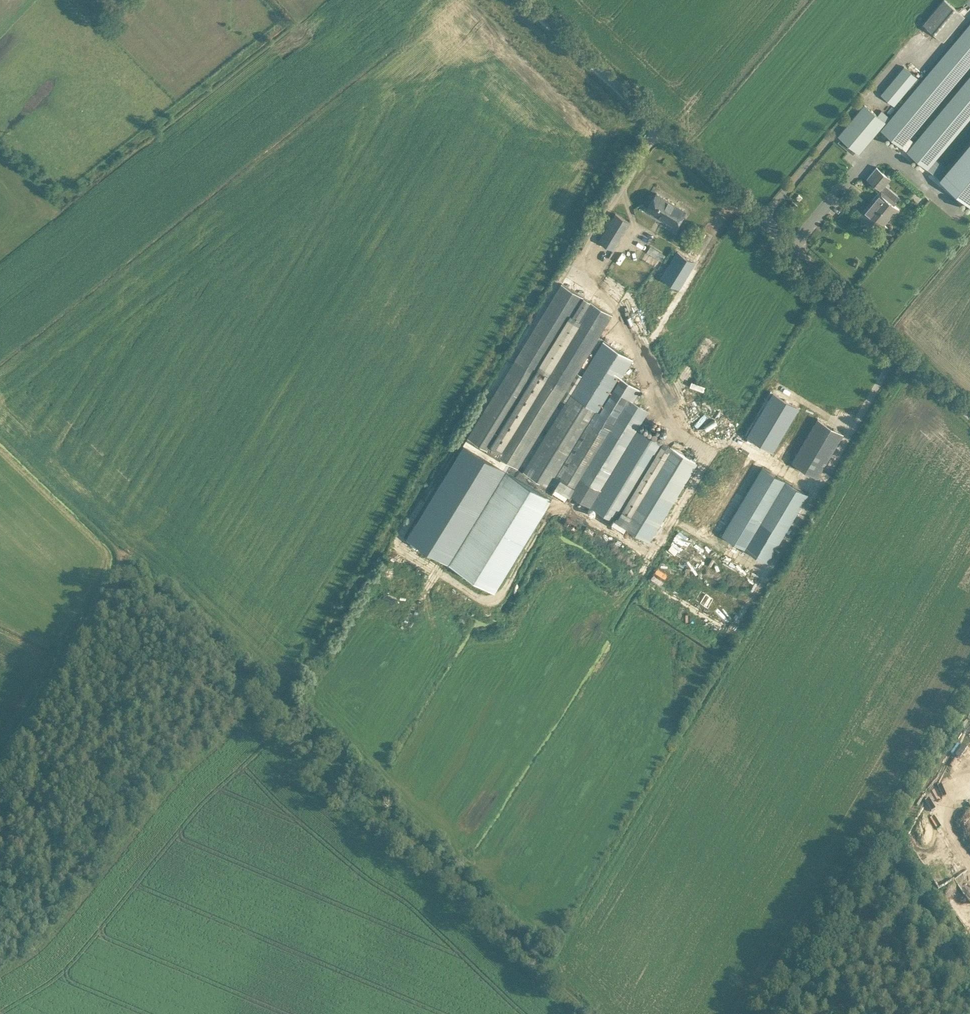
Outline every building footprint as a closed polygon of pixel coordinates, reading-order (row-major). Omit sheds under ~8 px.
[(923,23),(943,40),(964,15),(946,0),(943,0),(923,23)] [(845,127),(838,135),(859,152),(879,127),(887,134),(883,138),(891,146),(896,141),(913,155),(909,160),(917,167),(921,163),(969,203),(969,141),(945,171),(933,161),(969,116),(969,76),(915,142),(908,136),(969,62),(969,23),(891,117),(882,109),(878,114),(865,103),(845,127)] [(905,64),(898,73),(882,92),(895,103),(918,75),(905,64)] [(877,166),(871,172),(867,178),(879,188),(881,189),(859,216),(862,219),(861,222),(868,223),(869,224),(875,217),(883,223),(889,217),(891,218),(899,209),(894,204),(896,201),(890,196),(892,194),(891,188),(885,184),(890,178),(877,166)] [(651,201),(647,208),(676,225),(680,219),(685,210),(656,192),(651,201)] [(616,213),(600,239),(614,248),(630,222),(616,213)] [(643,255),(657,267),(667,255),(653,244),(643,255)] [(678,251),(662,276),(679,287),(695,261),(678,251)] [(582,375),(576,371),(612,313),(562,282),(468,435),(518,466),(565,390),(571,393),(524,471),(549,486),(553,480),(571,491),(591,504),(591,505),(647,540),(696,462),(638,426),(648,410),(633,400),(640,387),(621,376),(633,358),(604,340),(582,375)] [(773,391),(747,435),(771,450),(798,406),(773,391)] [(843,433),(818,418),(792,461),(817,476),(843,433)] [(504,590),(553,492),(504,467),(454,565),(504,590)] [(767,560),(807,493),(763,467),(722,534),(767,560)]
